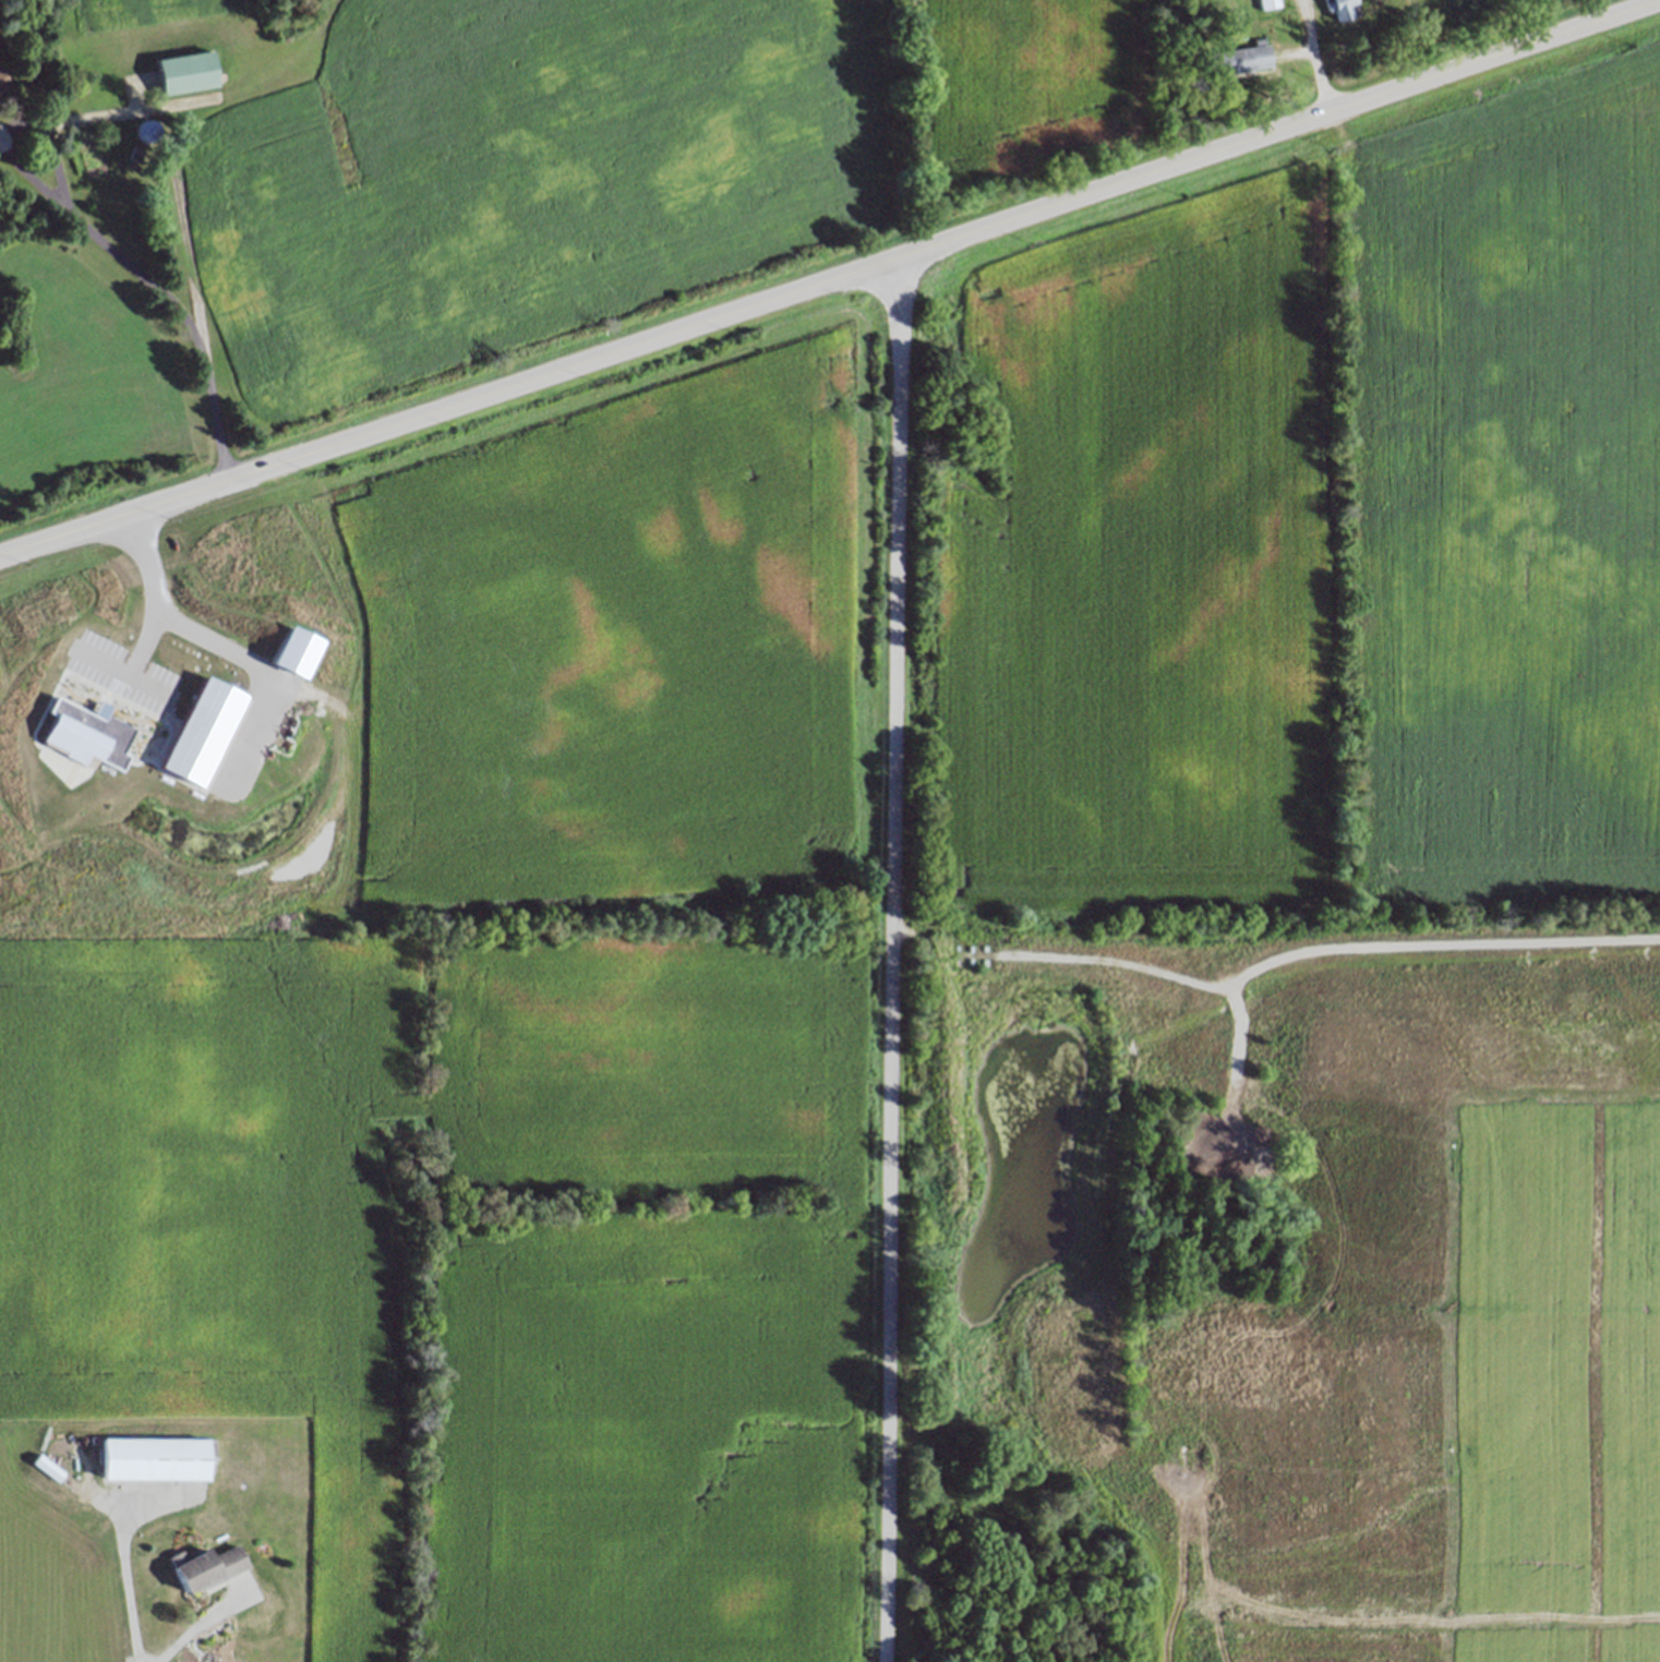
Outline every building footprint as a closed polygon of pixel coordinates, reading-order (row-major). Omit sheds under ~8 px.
[(1258,10),(1256,0),(1276,0),(1277,5),(1258,10)] [(1326,11),(1323,0),(1352,0),(1358,15),(1338,22),(1334,8),(1326,11)] [(1260,37),(1261,43),(1262,43),(1265,64),(1207,73),(1204,51),(1251,45),(1250,38),(1260,37)] [(156,58),(212,49),(217,85),(163,94),(156,58)] [(10,83),(0,89),(0,68),(10,83)] [(136,130),(144,146),(158,139),(149,123),(136,130)] [(133,145),(144,150),(140,161),(129,157),(133,145)] [(284,625),(317,641),(298,678),(266,665),(284,625)] [(201,675),(248,699),(200,791),(154,767),(201,675)] [(52,696),(99,722),(104,715),(131,730),(120,752),(127,755),(118,772),(93,762),(87,775),(68,787),(33,754),(53,716),(45,712),(52,696)] [(0,725),(0,772),(9,772),(9,749),(19,749),(20,809),(51,809),(50,724),(0,725)] [(207,1437),(207,1480),(101,1478),(103,1436),(207,1437)] [(237,1543),(249,1566),(204,1589),(203,1586),(188,1593),(173,1565),(207,1547),(212,1556),(237,1543)]
